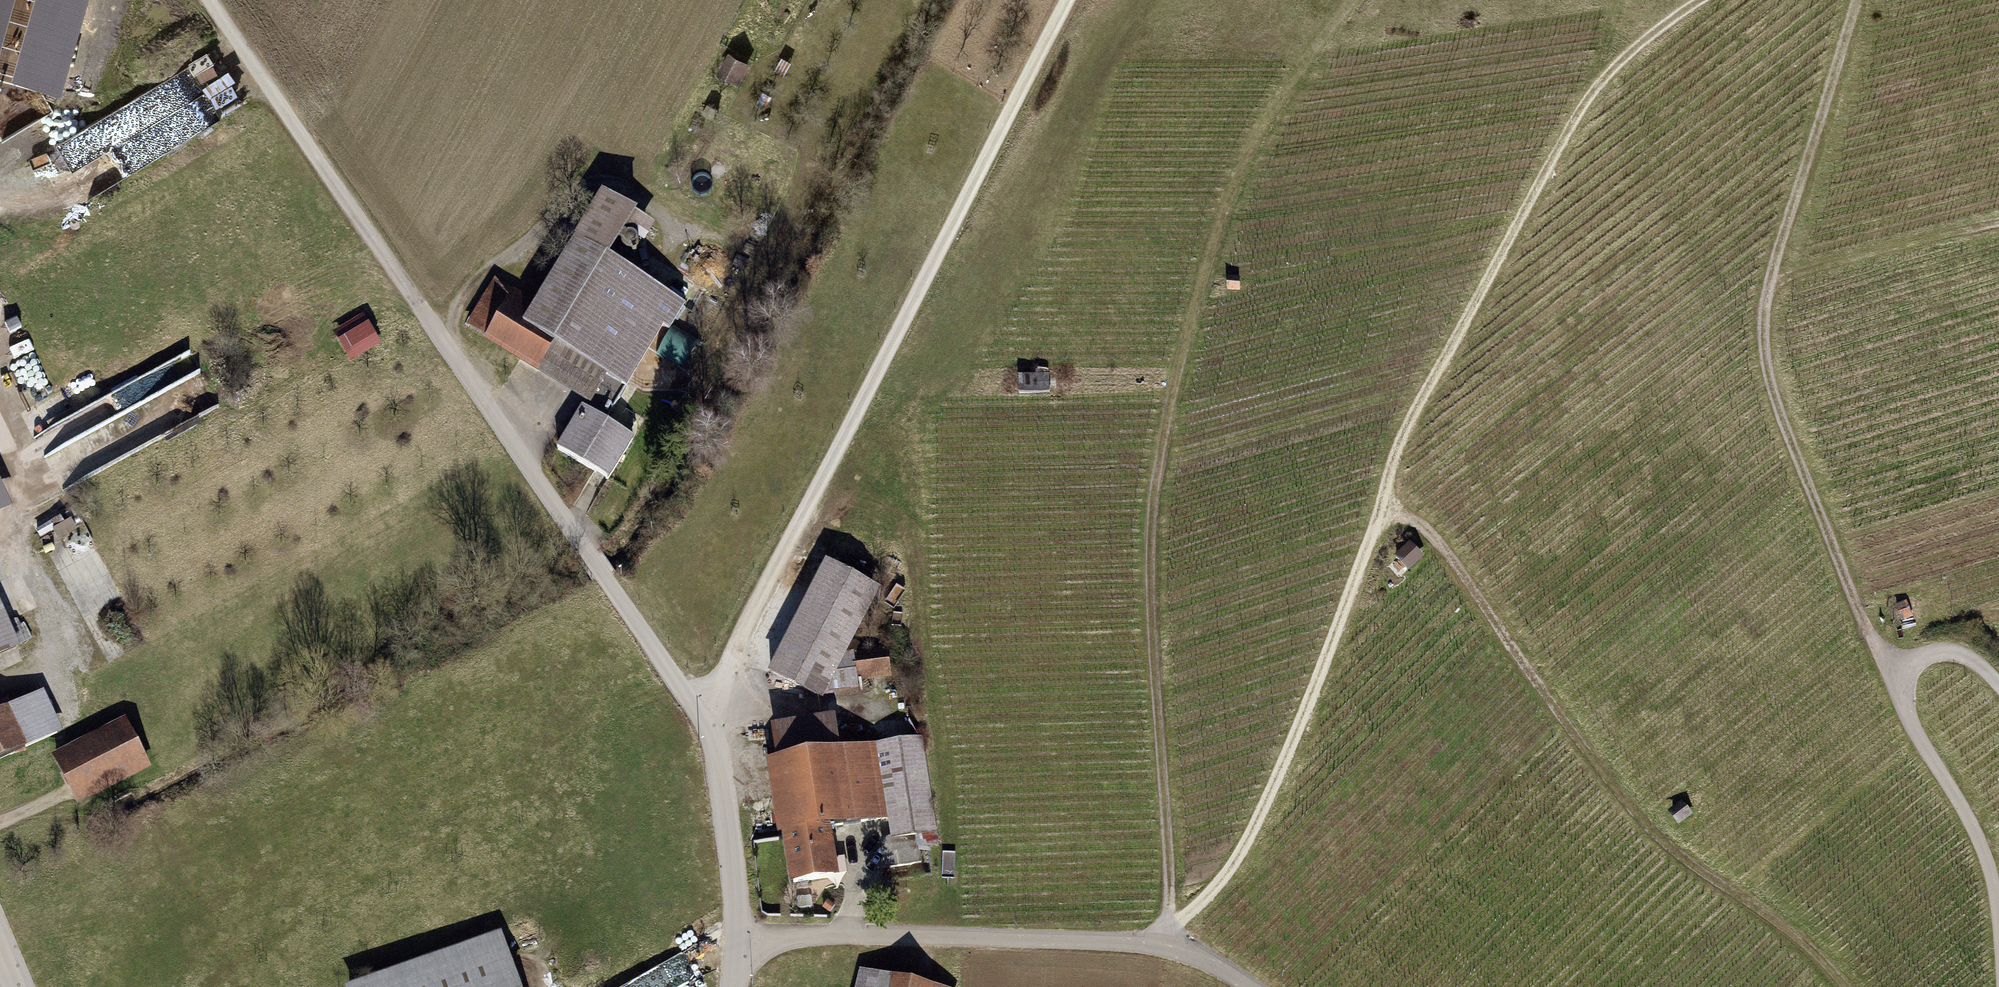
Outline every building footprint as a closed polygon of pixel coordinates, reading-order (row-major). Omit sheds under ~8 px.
[(9,0),(0,0),(0,30),(9,0)] [(15,75),(59,88),(85,0),(36,0),(15,75)] [(194,63),(203,87),(228,77),(219,53),(194,63)] [(753,65),(729,54),(717,79),(742,90),(753,65)] [(216,96),(223,114),(240,106),(233,89),(216,96)] [(40,140),(62,140),(62,122),(40,122),(40,140)] [(639,220),(603,199),(534,314),(512,301),(488,342),(485,347),(607,418),(624,389),(630,393),(681,306),(612,265),(639,220)] [(1243,279),(1229,279),(1228,296),(1242,297),(1243,279)] [(514,296),(493,284),(467,330),(488,342),(514,296)] [(672,330),(659,352),(682,365),(695,344),(672,330)] [(1051,375),(1017,376),(1018,396),(1051,395),(1051,375)] [(637,442),(582,411),(558,454),(613,485),(637,442)] [(58,419),(75,444),(85,438),(67,412),(58,419)] [(12,513),(0,486),(0,518),(12,513)] [(1428,561),(1411,542),(1397,555),(1414,574),(1428,561)] [(882,589),(824,560),(769,671),(827,699),(882,589)] [(1909,602),(1895,607),(1902,625),(1916,619),(1909,602)] [(20,652),(0,604),(0,660),(20,652)] [(889,648),(859,652),(864,682),(894,678),(889,648)] [(0,714),(0,764),(64,735),(44,693),(0,714)] [(827,704),(775,712),(783,761),(837,751),(827,704)] [(126,719),(54,755),(79,806),(152,770),(126,719)] [(837,751),(769,764),(792,897),(843,888),(834,833),(889,824),(892,840),(941,831),(925,737),(837,751)] [(1685,800),(1669,812),(1681,826),(1696,814),(1685,800)] [(345,986),(521,986),(502,931),(345,986)] [(860,970),(856,986),(932,986),(860,970)]
